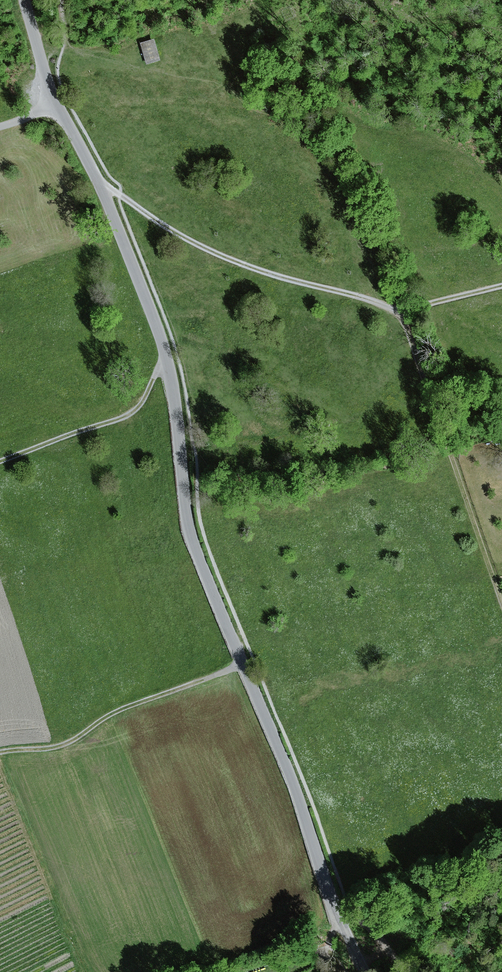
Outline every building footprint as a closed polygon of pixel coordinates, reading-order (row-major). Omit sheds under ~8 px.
[(153,39),(138,43),(144,65),(159,61),(153,39)]
